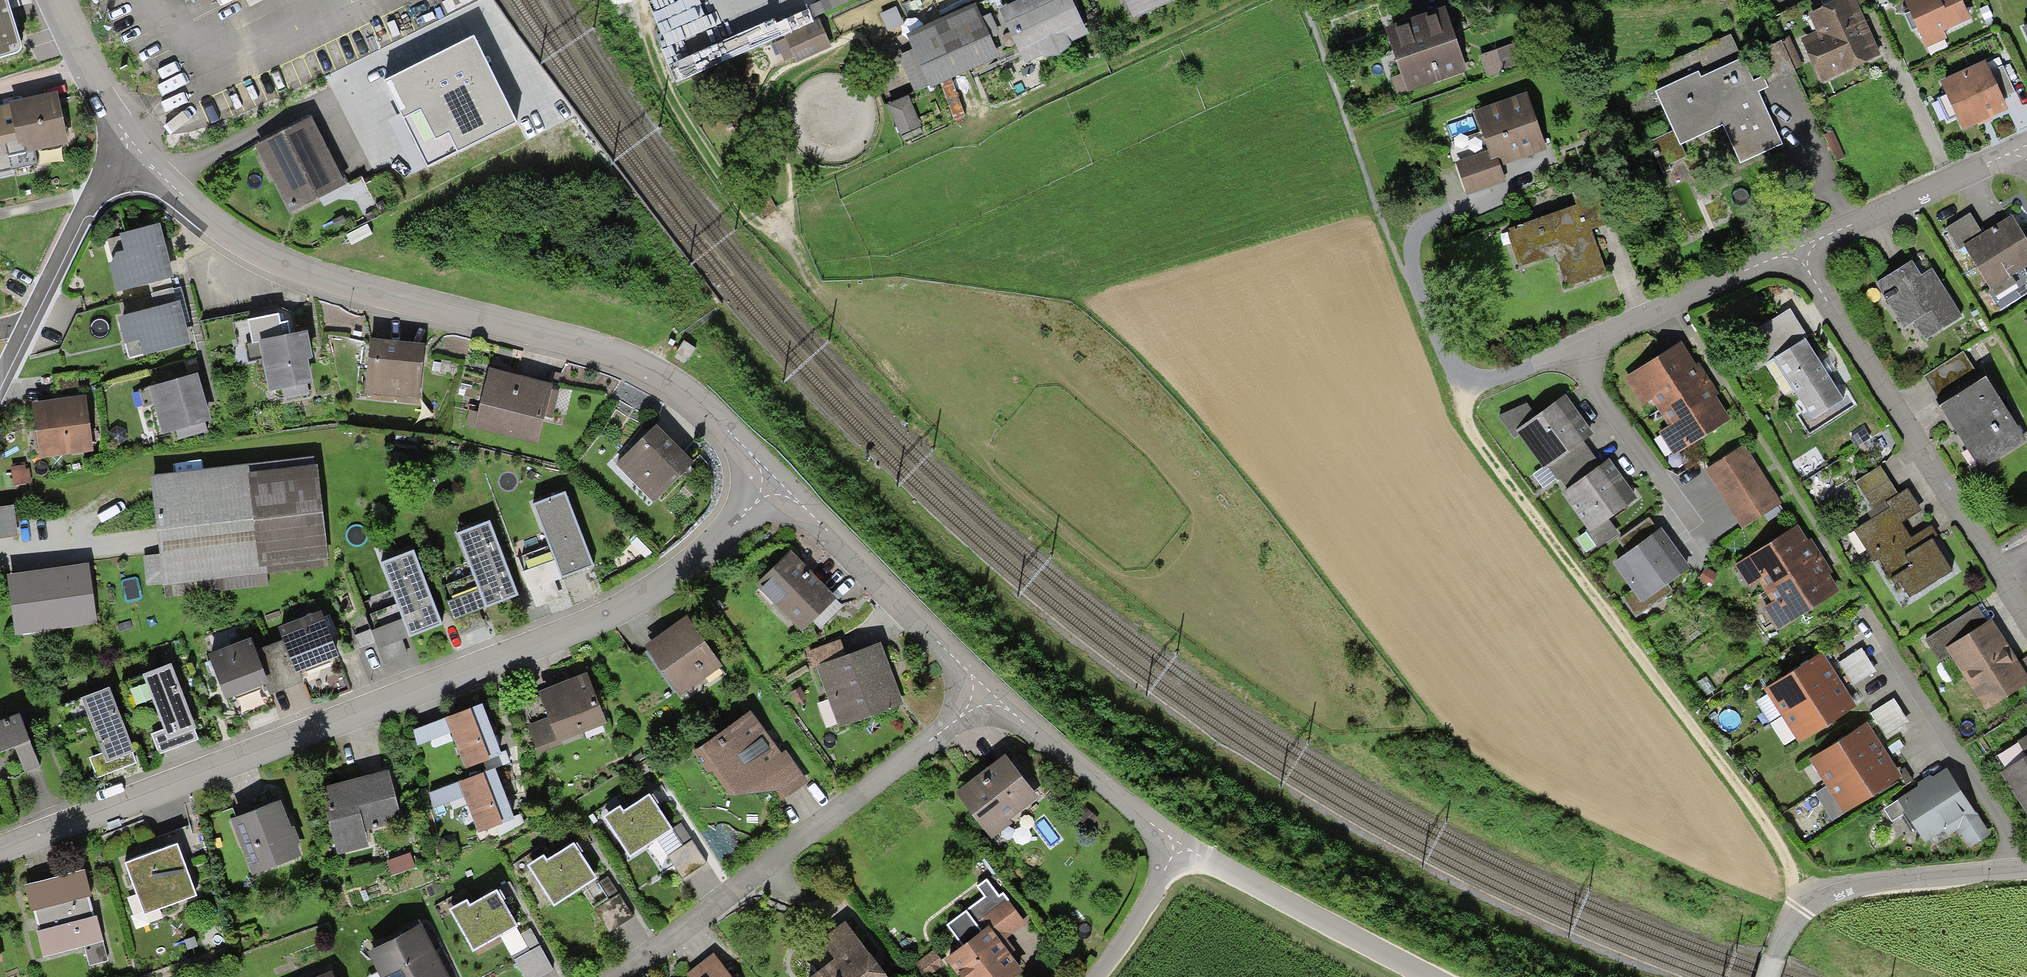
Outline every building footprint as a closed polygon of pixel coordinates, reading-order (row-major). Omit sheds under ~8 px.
[(8,0),(0,0),(0,60),(24,53),(8,0)] [(998,11),(1024,65),(1043,57),(1044,60),(1059,58),(1071,49),(1069,46),(1089,37),(1072,0),(1021,0),(1009,6),(998,11)] [(1135,22),(1182,0),(1125,0),(1135,22)] [(1800,13),(1815,45),(1796,53),(1812,86),(1873,58),(1846,0),(1828,0),(1800,13)] [(1895,3),(1919,51),(1943,39),(1940,34),(1968,20),(1959,0),(1901,0),(1895,3)] [(972,3),(904,37),(911,52),(897,59),(913,90),(925,84),(929,93),(1000,58),(972,3)] [(1442,6),(1381,30),(1405,92),(1466,68),(1442,6)] [(782,36),(792,64),(837,49),(828,21),(782,36)] [(1524,39),(1481,57),(1490,79),(1533,61),(1524,39)] [(1688,74),(1647,93),(1665,133),(1637,146),(1651,176),(1683,161),(1677,148),(1715,130),(1733,169),(1776,149),(1750,95),(1790,77),(1774,43),(1692,81),(1688,74)] [(458,45),(371,87),(402,149),(488,107),(458,45)] [(1980,63),(1931,84),(1954,136),(2002,116),(1996,102),(2012,95),(2000,67),(1984,73),(1980,63)] [(1527,95),(1472,115),(1485,153),(1455,163),(1467,197),(1505,183),(1498,165),(1546,148),(1527,95)] [(52,97),(5,105),(7,118),(14,157),(61,148),(52,97)] [(906,100),(884,108),(896,141),(918,134),(906,100)] [(7,118),(0,119),(0,159),(14,157),(7,118)] [(337,189),(303,123),(253,148),(287,214),(337,189)] [(1592,199),(1505,232),(1519,269),(1550,258),(1562,288),(1607,270),(1592,230),(1603,226),(1592,199)] [(1965,218),(1940,232),(1953,255),(1959,251),(1990,305),(2016,290),(2008,276),(2026,265),(2026,251),(2008,218),(1975,236),(1965,218)] [(155,228),(113,238),(117,254),(104,257),(113,294),(168,281),(155,228)] [(1908,262),(1870,285),(1898,330),(1909,323),(1922,344),(1960,321),(1928,270),(1917,276),(1908,262)] [(172,305),(113,324),(120,346),(133,341),(139,359),(185,344),(172,305)] [(289,307),(203,324),(208,352),(253,344),(263,395),(312,386),(302,337),(295,339),(289,307)] [(2018,323),(2026,338),(2026,317),(2018,323)] [(1764,364),(1803,424),(1843,399),(1804,338),(1764,364)] [(422,349),(364,342),(358,394),(416,400),(422,349)] [(1674,346),(1617,381),(1634,408),(1644,402),(1652,415),(1704,383),(1693,365),(1688,368),(1674,346)] [(1959,353),(1920,381),(1936,403),(1930,407),(1975,470),(2020,438),(1959,353)] [(548,389),(486,373),(470,432),(533,448),(548,389)] [(54,403),(32,405),(37,457),(91,451),(86,398),(79,399),(76,374),(52,376),(54,403)] [(196,375),(146,390),(160,436),(210,421),(196,375)] [(1712,396),(1704,383),(1652,415),(1662,431),(1655,435),(1668,457),(1722,423),(1707,399),(1712,396)] [(1586,435),(1558,396),(1528,417),(1522,407),(1495,421),(1507,438),(1512,434),(1537,469),(1542,466),(1577,441),(1586,435)] [(686,465),(650,430),(615,465),(652,501),(686,465)] [(1595,468),(1577,441),(1542,466),(1562,489),(1595,468)] [(1737,445),(1697,471),(1736,529),(1775,504),(1737,445)] [(1562,489),(1556,493),(1595,552),(1615,539),(1601,518),(1629,500),(1604,462),(1595,468),(1562,489)] [(246,468),(150,479),(158,541),(160,557),(146,558),(149,586),(163,585),(164,598),(267,586),(267,575),(327,567),(318,468),(247,476),(246,468)] [(1949,571),(1925,530),(1907,541),(1897,525),(1916,514),(1901,488),(1891,494),(1877,470),(1854,484),(1874,517),(1851,531),(1882,583),(1889,578),(1902,599),(1949,571)] [(561,495),(529,508),(550,562),(521,573),(535,610),(559,601),(552,582),(589,568),(561,495)] [(0,511),(0,540),(16,538),(12,509),(0,511)] [(485,523),(453,536),(473,590),(444,601),(458,638),(483,629),(476,610),(513,596),(485,523)] [(1792,528),(1728,566),(1742,589),(1752,583),(1759,594),(1817,558),(1805,539),(1800,541),(1792,528)] [(1653,529),(1607,564),(1629,592),(1616,602),(1631,620),(1669,590),(1662,582),(1682,566),(1653,529)] [(408,554),(376,566),(397,620),(368,631),(382,668),(406,659),(399,641),(436,626),(408,554)] [(757,583),(798,629),(831,599),(790,554),(757,583)] [(1817,558),(1759,594),(1766,605),(1756,611),(1769,632),(1832,594),(1821,576),(1826,573),(1817,558)] [(88,568),(8,579),(15,633),(95,623),(88,568)] [(1959,684),(1979,715),(2025,685),(1975,608),(1919,644),(1950,691),(1959,684)] [(316,616),(273,633),(278,644),(290,675),(333,659),(316,616)] [(684,618),(642,646),(678,699),(720,670),(684,618)] [(247,641),(202,658),(219,703),(264,686),(252,654),(247,641)] [(278,644),(252,654),(264,686),(269,698),(295,689),(290,675),(278,644)] [(816,669),(840,728),(897,705),(873,646),(816,669)] [(1858,686),(1881,671),(1866,647),(1843,662),(1858,686)] [(1775,718),(1832,681),(1816,656),(1759,693),(1775,718)] [(165,666),(117,686),(128,713),(149,704),(160,731),(146,737),(156,759),(197,743),(165,666)] [(526,732),(535,754),(603,727),(582,676),(534,696),(545,724),(526,732)] [(1850,709),(1832,681),(1775,718),(1792,745),(1850,709)] [(102,689),(54,709),(65,736),(86,727),(98,755),(84,760),(93,783),(134,766),(102,689)] [(1891,737),(1914,721),(1899,698),(1875,713),(1891,737)] [(476,706),(403,734),(410,751),(447,736),(461,772),(496,758),(476,706)] [(748,713),(691,754),(724,799),(767,795),(774,806),(803,785),(781,754),(779,756),(748,713)] [(0,722),(0,753),(8,750),(17,773),(34,767),(15,716),(0,722)] [(1819,788),(1877,752),(1861,727),(1803,763),(1819,788)] [(1894,779),(1877,752),(1819,788),(1837,816),(1894,779)] [(1993,774),(2026,828),(2026,752),(1993,774)] [(1001,757),(951,797),(986,840),(1036,800),(1001,757)] [(488,770),(426,796),(432,811),(460,799),(475,834),(509,820),(488,770)] [(386,772),(315,790),(333,856),(363,848),(359,833),(399,822),(386,772)] [(1953,831),(1958,839),(1979,827),(1970,812),(1964,815),(1940,774),(1889,804),(1912,844),(1934,831),(1938,839),(1953,831)] [(617,807),(598,819),(626,859),(667,831),(645,798),(622,813),(617,807)] [(275,805),(227,824),(248,878),(296,859),(275,805)] [(688,843),(665,857),(679,880),(702,866),(688,843)] [(172,846),(119,865),(138,917),(191,898),(172,846)] [(539,858),(524,868),(551,909),(592,882),(569,847),(543,864),(539,858)] [(81,872),(21,888),(40,961),(80,950),(86,970),(106,965),(81,872)] [(462,903),(444,913),(468,955),(512,930),(491,894),(466,909),(462,903)] [(614,895),(591,909),(605,931),(628,917),(614,895)] [(945,961),(956,976),(1020,976),(998,945),(1024,927),(1002,896),(972,916),(984,934),(945,961)] [(814,943),(829,965),(812,976),(879,976),(841,924),(814,943)] [(364,954),(376,976),(441,976),(415,927),(364,954)] [(512,961),(522,976),(537,976),(549,970),(535,947),(512,961)] [(712,953),(678,976),(729,976),(712,953)] [(930,954),(912,966),(919,976),(926,976),(939,968),(930,954)]
